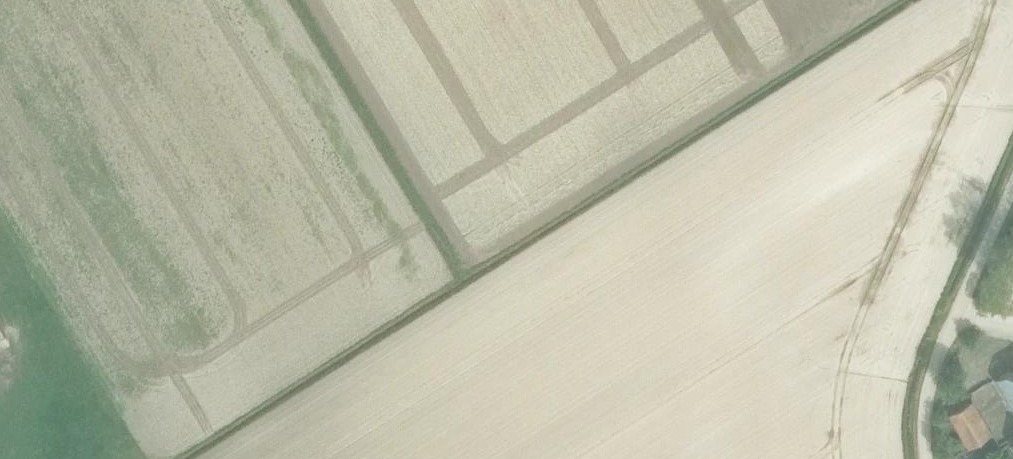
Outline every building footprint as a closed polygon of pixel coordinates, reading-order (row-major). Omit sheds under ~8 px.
[(995,378),(1012,407),(1012,367),(995,378)] [(969,447),(993,433),(973,400),(949,414),(969,447)]
